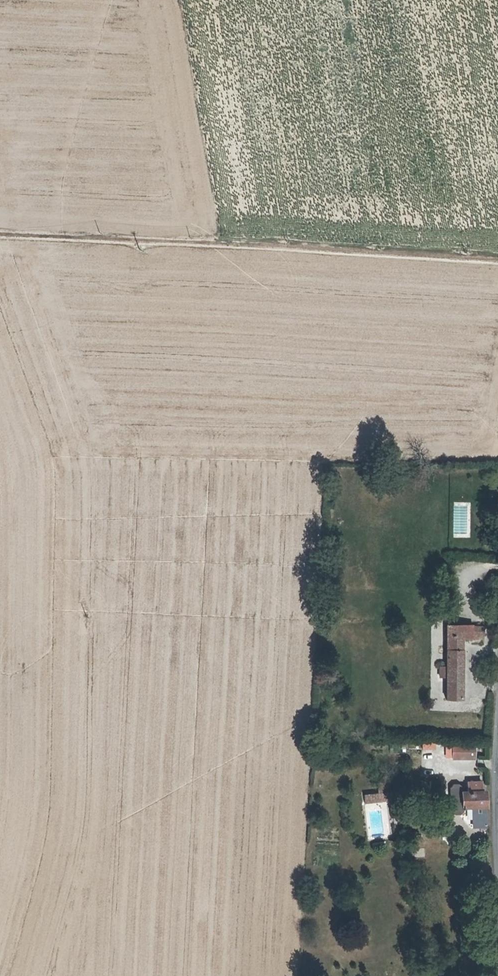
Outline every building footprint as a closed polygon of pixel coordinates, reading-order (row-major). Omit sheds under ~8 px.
[(454,537),(466,537),(467,506),(454,506),(454,537)] [(447,694),(462,694),(463,631),(471,631),(471,634),(482,634),(482,622),(472,622),(471,619),(447,619),(447,694)] [(458,753),(479,752),(480,738),(457,739),(458,753)] [(374,788),(384,788),(382,775),(373,776),(374,788)] [(454,802),(465,802),(477,801),(487,801),(490,801),(490,785),(483,785),(483,778),(471,779),(470,786),(465,785),(465,780),(463,779),(453,779),(453,781),(454,802)] [(384,790),(384,788),(374,788),(375,791),(376,791),(378,799),(384,798),(383,790),(384,790)] [(362,801),(378,799),(376,791),(375,791),(361,793),(362,801)] [(477,823),(487,822),(487,801),(477,801),(477,823)]
